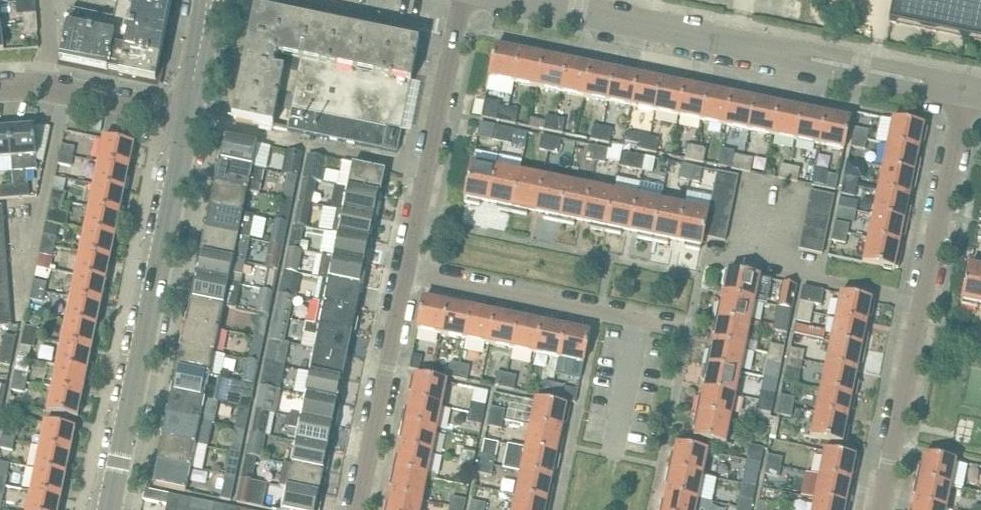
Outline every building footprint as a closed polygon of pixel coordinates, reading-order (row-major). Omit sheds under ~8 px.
[(35,0),(16,2),(17,15),(23,14),(24,24),(37,23),(35,0)] [(103,70),(127,75),(154,81),(171,0),(118,0),(114,19),(103,70)] [(890,22),(896,23),(896,21),(921,26),(921,28),(936,31),(936,29),(966,35),(980,38),(980,0),(895,0),(890,22)] [(71,9),(60,61),(103,70),(114,19),(71,9)] [(255,13),(248,50),(287,58),(301,61),(298,75),(284,72),(280,92),(276,109),(273,126),(287,130),(396,152),(400,131),(399,131),(399,130),(409,82),(416,46),(393,42),(392,45),(386,44),(387,40),(339,30),(338,34),(332,33),(333,29),(284,19),(284,23),(278,22),(279,18),(255,13)] [(37,23),(24,24),(25,34),(38,33),(37,23)] [(496,45),(489,77),(514,82),(520,51),(512,49),(513,45),(497,42),(497,45),(496,45)] [(514,82),(537,87),(544,52),(529,49),(528,52),(520,51),(514,82)] [(239,94),(234,118),(273,126),(276,109),(280,92),(284,72),(298,75),(301,61),(287,58),(248,50),(240,88),(244,89),(242,95),(239,94)] [(537,87),(561,92),(567,60),(559,59),(560,55),(544,52),(537,87)] [(567,60),(561,92),(584,97),(591,62),(576,58),(575,62),(567,60)] [(584,97),(608,102),(614,70),(606,68),(607,65),(591,62),(584,97)] [(622,72),(614,70),(608,102),(631,106),(638,71),(623,68),(622,72)] [(631,106),(655,111),(661,80),(653,78),(654,75),(638,71),(631,106)] [(669,81),(661,80),(655,111),(678,116),(686,81),(670,78),(669,81)] [(678,116),(702,121),(708,89),(700,88),(701,84),(686,81),(678,116)] [(716,91),(708,89),(702,121),(725,126),(733,91),(717,87),(716,91)] [(725,126),(749,131),(755,99),(747,97),(748,94),(733,91),(725,126)] [(763,101),(755,99),(749,131),(772,135),(780,100),(764,97),(763,101)] [(796,140),(802,109),(794,107),(795,104),(780,100),(772,135),(796,140)] [(496,119),(506,121),(508,107),(499,105),(496,119)] [(506,121),(515,123),(518,109),(508,107),(506,121)] [(796,140),(819,145),(827,110),(811,107),(810,110),(802,109),(796,140)] [(842,113),(827,110),(819,145),(843,150),(850,118),(841,117),(842,113)] [(543,129),(553,131),(556,117),(546,115),(543,129)] [(553,131),(562,133),(565,119),(556,117),(553,131)] [(924,126),(892,119),(887,143),(919,150),(920,142),(924,143),(927,127),(924,127),(924,126)] [(492,139),(501,141),(504,127),(495,125),(492,139)] [(600,141),(603,127),(593,125),(590,139),(600,141)] [(34,127),(9,129),(12,159),(13,172),(26,171),(37,170),(36,160),(44,162),(51,128),(41,126),(34,127)] [(514,129),(504,127),(501,141),(511,143),(514,129)] [(603,127),(600,141),(609,143),(612,129),(603,127)] [(854,127),(852,136),(867,139),(869,130),(854,127)] [(12,159),(9,129),(0,129),(0,159),(12,159)] [(518,130),(514,146),(525,148),(528,132),(518,130)] [(627,132),(624,146),(633,148),(647,151),(650,136),(636,134),(627,132)] [(551,137),(542,135),(539,149),(548,151),(551,137)] [(647,151),(656,152),(659,138),(650,136),(647,151)] [(852,136),(850,146),(865,149),(867,139),(852,136)] [(224,137),(219,161),(252,168),(257,144),(224,137)] [(561,139),(551,137),(548,151),(558,153),(561,139)] [(102,138),(98,162),(129,168),(134,145),(102,138)] [(919,150),(887,143),(882,167),(917,174),(921,159),(917,158),(919,150)] [(60,154),(73,157),(75,147),(62,144),(60,154)] [(684,158),(694,160),(697,146),(687,144),(684,158)] [(599,147),(589,145),(586,159),(596,161),(599,147)] [(694,160),(703,162),(706,148),(697,146),(694,160)] [(599,147),(596,161),(605,163),(606,160),(608,149),(599,147)] [(303,154),(288,151),(284,174),(298,177),(303,154)] [(619,162),(619,165),(619,166),(629,168),(643,170),(646,156),(632,154),(622,151),(619,162)] [(71,166),(73,157),(60,154),(58,163),(71,166)] [(731,168),(741,170),(744,156),(734,154),(731,168)] [(309,155),(304,179),(314,181),(322,182),(327,159),(319,157),(309,155)] [(655,158),(646,156),(643,170),(652,172),(655,158)] [(741,170),(750,172),(753,158),(744,156),(741,170)] [(219,161),(215,184),(248,191),(259,193),(264,170),(252,168),(219,161)] [(496,166),(472,161),(464,199),(465,199),(465,202),(480,206),(481,202),(489,203),(496,166)] [(125,191),(129,168),(98,162),(93,184),(125,191)] [(337,185),(348,188),(380,194),(385,171),(342,162),(337,185)] [(788,180),(791,165),(781,163),(778,178),(788,180)] [(680,178),(690,180),(693,166),(683,164),(680,178)] [(788,180),(797,182),(800,167),(791,165),(788,180)] [(520,171),(496,166),(489,203),(497,205),(496,209),(511,212),(520,171)] [(702,168),(693,166),(690,180),(699,182),(702,168)] [(917,174),(882,167),(877,191),(909,197),(911,189),(914,190),(917,174)] [(26,171),(13,172),(14,185),(14,197),(29,196),(28,184),(27,184),(26,171)] [(543,176),(520,171),(511,212),(527,215),(528,211),(536,213),(543,176)] [(717,171),(715,182),(736,186),(738,175),(717,171)] [(835,189),(838,175),(828,173),(826,187),(835,189)] [(298,177),(284,174),(287,175),(282,198),(293,200),(298,177)] [(845,174),(843,184),(857,186),(859,177),(845,174)] [(567,181),(543,176),(536,213),(544,215),(543,219),(559,222),(567,181)] [(309,204),(314,181),(304,179),(299,202),(309,204)] [(591,186),(567,181),(559,222),(574,225),(575,221),(583,223),(591,186)] [(734,197),(736,186),(715,182),(713,193),(734,197)] [(120,213),(125,191),(93,184),(88,207),(120,213)] [(215,184),(210,207),(243,214),(248,191),(215,184)] [(843,184),(841,193),(855,196),(857,186),(843,184)] [(14,185),(0,186),(0,198),(14,197),(14,185)] [(614,190),(591,186),(583,223),(591,224),(590,228),(606,231),(614,190)] [(376,217),(380,194),(348,188),(343,211),(376,217)] [(50,199),(63,202),(65,192),(52,189),(50,199)] [(638,195),(614,190),(606,231),(621,235),(622,231),(630,232),(638,195)] [(808,202),(832,207),(834,195),(811,190),(808,202)] [(909,197),(877,191),(872,214),(908,221),(911,206),(908,205),(909,197)] [(732,208),(734,197),(713,193),(710,204),(732,208)] [(661,200),(638,195),(630,232),(638,234),(637,238),(653,241),(661,200)] [(840,196),(838,207),(856,211),(858,200),(840,196)] [(293,200),(282,198),(277,221),(289,223),(293,200)] [(61,211),(63,202),(50,199),(49,209),(61,211)] [(685,205),(661,200),(653,241),(668,244),(669,240),(677,242),(685,205)] [(299,202),(294,225),(305,227),(309,204),(299,202)] [(808,202),(806,214),(829,219),(832,207),(808,202)] [(729,219),(732,208),(710,204),(709,210),(708,215),(729,219)] [(701,248),(703,236),(705,225),(708,215),(709,210),(685,205),(677,242),(685,244),(684,248),(700,251),(700,248),(701,248)] [(115,236),(120,213),(88,207),(84,230),(115,236)] [(210,207),(205,230),(238,237),(250,239),(250,238),(254,219),(255,216),(243,214),(210,207)] [(853,221),(856,211),(838,207),(836,218),(853,221)] [(337,209),(332,233),(338,234),(371,240),(376,217),(343,211),(337,209)] [(806,214),(803,226),(827,230),(829,219),(806,214)] [(908,221),(872,214),(867,238),(900,244),(901,236),(905,237),(908,221)] [(727,230),(729,219),(708,215),(705,225),(727,230)] [(289,223),(277,221),(273,244),(284,246),(289,223)] [(835,221),(833,231),(847,233),(849,224),(835,221)] [(302,240),(305,227),(294,225),(290,248),(300,250),(302,240)] [(725,241),(727,230),(705,225),(703,236),(725,241)] [(827,230),(803,226),(801,237),(825,242),(827,230)] [(111,259),(115,236),(84,230),(79,252),(111,259)] [(205,230),(200,253),(245,262),(250,239),(238,237),(205,230)] [(833,231),(831,240),(845,243),(847,233),(833,231)] [(41,244),(54,247),(56,237),(43,234),(41,244)] [(366,263),(371,240),(338,234),(333,257),(366,263)] [(825,242),(801,237),(799,249),(822,254),(825,242)] [(900,244),(867,238),(862,262),(895,268),(898,268),(901,253),(898,252),(900,244)] [(302,240),(300,250),(307,251),(309,242),(302,240)] [(52,256),(54,247),(41,244),(39,254),(52,256)] [(284,246),(273,244),(268,267),(279,269),(284,246)] [(295,273),(300,250),(290,248),(285,271),(295,273)] [(106,281),(111,259),(79,252),(74,275),(106,281)] [(200,253),(196,276),(229,283),(231,271),(243,273),(245,262),(200,253)] [(316,277),(323,279),(362,287),(366,263),(333,257),(321,254),(316,277)] [(970,264),(962,301),(963,302),(962,305),(977,308),(978,304),(980,305),(980,266),(970,264)] [(279,269),(268,267),(263,290),(275,292),(279,269)] [(285,271),(280,294),(291,296),(295,273),(285,271)] [(725,287),(723,295),(755,301),(760,277),(728,271),(725,271),(722,286),(725,287)] [(101,304),(106,281),(74,275),(70,298),(101,304)] [(196,276),(191,299),(224,306),(236,308),(240,285),(229,283),(196,276)] [(0,278),(0,290),(9,289),(8,277),(0,278)] [(323,279),(318,302),(320,302),(357,310),(362,287),(323,279)] [(32,290),(45,292),(47,283),(34,280),(32,290)] [(799,301),(797,310),(812,313),(814,304),(821,305),(824,291),(817,289),(802,286),(799,301)] [(0,290),(0,302),(10,301),(9,289),(0,290)] [(43,302),(45,292),(32,290),(30,299),(43,302)] [(275,292),(263,290),(259,313),(270,315),(275,292)] [(286,319),(291,296),(280,294),(276,317),(286,319)] [(840,294),(835,318),(867,324),(868,316),(872,317),(875,302),(872,301),(872,300),(840,294)] [(751,325),(755,301),(723,295),(722,303),(718,302),(715,318),(751,325)] [(424,298),(417,329),(441,334),(449,299),(433,296),(432,300),(424,298)] [(792,309),(793,299),(779,296),(777,306),(792,309)] [(97,327),(101,304),(70,298),(65,320),(97,327)] [(191,299),(186,322),(219,329),(224,306),(191,299)] [(441,334),(465,339),(471,308),(463,306),(464,302),(449,299),(441,334)] [(0,302),(0,326),(12,325),(10,301),(0,302)] [(320,302),(315,325),(352,333),(354,333),(359,310),(357,310),(320,302)] [(479,309),(471,308),(465,339),(488,344),(496,309),(480,306),(479,309)] [(773,325),(772,330),(787,333),(790,318),(792,309),(777,306),(775,315),(773,325)] [(488,344),(512,349),(519,317),(510,316),(511,312),(496,309),(488,344)] [(797,310),(796,320),(810,322),(812,313),(797,310)] [(270,315),(259,313),(254,336),(265,338),(270,315)] [(527,319),(519,317),(512,349),(536,354),(543,319),(527,315),(527,319)] [(276,317),(271,340),(281,342),(286,319),(276,317)] [(715,334),(714,342),(746,348),(751,325),(715,318),(712,333),(715,334)] [(830,341),(865,349),(868,333),(865,332),(867,324),(835,318),(830,341)] [(536,354),(559,359),(566,327),(558,325),(558,322),(543,319),(536,354)] [(92,349),(97,327),(65,320),(60,343),(92,349)] [(186,322),(182,345),(215,352),(219,329),(186,322)] [(315,349),(348,356),(352,333),(315,325),(306,323),(303,334),(317,337),(315,349)] [(23,335),(35,338),(37,328),(24,325),(23,335)] [(559,359),(556,372),(580,377),(590,331),(589,331),(590,328),(574,325),(574,329),(566,327),(559,359)] [(13,352),(16,337),(4,335),(1,349),(13,352)] [(33,347),(35,338),(23,335),(21,345),(33,347)] [(265,338),(254,336),(249,359),(261,361),(265,338)] [(271,340),(266,363),(277,365),(285,367),(289,344),(281,342),(271,340)] [(830,341),(825,365),(857,371),(859,363),(862,364),(865,349),(830,341)] [(741,372),(746,348),(714,342),(712,350),(709,349),(706,365),(741,372)] [(88,372),(92,349),(60,343),(56,365),(88,372)] [(782,356),(784,346),(770,343),(768,353),(782,356)] [(182,345),(177,368),(210,375),(215,352),(182,345)] [(790,347),(788,357),(802,360),(804,350),(790,347)] [(1,349),(0,355),(0,364),(10,366),(13,352),(1,349)] [(310,372),(343,379),(348,356),(315,349),(310,372)] [(766,362),(763,376),(767,377),(777,379),(780,365),(782,356),(768,353),(766,362)] [(422,356),(412,354),(409,368),(419,370),(422,356)] [(800,369),(802,360),(788,357),(786,367),(800,369)] [(261,361),(249,359),(244,382),(256,384),(261,361)] [(447,376),(457,378),(460,364),(450,362),(447,376)] [(266,363),(262,386),(272,388),(280,390),(282,377),(285,367),(277,365),(266,363)] [(457,378),(467,380),(470,366),(460,364),(457,378)] [(83,395),(88,372),(56,365),(51,388),(83,395)] [(736,396),(741,372),(706,365),(702,380),(706,381),(704,389),(736,396)] [(820,388),(856,396),(859,380),(856,379),(857,371),(825,365),(820,388)] [(177,368),(172,391),(215,400),(220,378),(210,375),(177,368)] [(15,371),(13,380),(26,383),(28,373),(15,371)] [(343,379),(310,372),(305,395),(338,402),(343,379)] [(494,386),(504,388),(507,374),(497,372),(494,386)] [(504,388),(514,390),(516,376),(507,374),(504,388)] [(411,400),(442,406),(447,382),(415,376),(412,376),(409,391),(412,392),(411,400)] [(13,380),(11,390),(24,392),(26,383),(13,380)] [(541,395),(551,397),(554,383),(544,381),(541,395)] [(256,384),(244,382),(240,405),(251,407),(256,384)] [(551,397),(560,399),(563,385),(554,383),(551,397)] [(262,386),(257,409),(267,412),(271,412),(276,413),(281,390),(280,390),(272,388),(262,386)] [(78,418),(83,395),(51,388),(46,411),(78,418)] [(820,388),(815,412),(848,418),(849,410),(853,411),(856,396),(820,388)] [(731,419),(736,396),(704,389),(703,397),(699,396),(696,412),(731,419)] [(760,390),(758,400),(772,403),(774,393),(760,390)] [(172,391),(167,414),(213,423),(214,423),(219,402),(215,401),(215,400),(172,391)] [(780,394),(778,404),(792,407),(794,397),(780,394)] [(340,402),(338,402),(305,395),(301,418),(333,425),(336,425),(340,402)] [(438,430),(442,406),(411,400),(409,408),(405,407),(402,423),(438,430)] [(535,400),(530,424),(562,431),(563,423),(567,424),(570,408),(567,408),(567,407),(535,400)] [(770,412),(772,403),(758,400),(756,410),(770,412)] [(483,415),(484,405),(470,402),(468,412),(483,415)] [(778,404),(776,414),(790,417),(792,407),(778,404)] [(251,407),(240,405),(235,428),(247,430),(251,407)] [(490,406),(488,416),(503,419),(505,409),(490,406)] [(257,409),(252,433),(263,435),(267,435),(267,434),(271,412),(267,412),(257,409)] [(481,424),(483,415),(468,412),(466,421),(481,424)] [(726,443),(731,419),(696,412),(693,427),(696,428),(694,436),(726,443)] [(811,436),(843,443),(843,442),(846,443),(849,427),(846,426),(848,418),(815,412),(811,436)] [(167,414),(163,437),(196,444),(208,446),(213,423),(167,414)] [(296,441),(329,448),(333,425),(301,418),(287,416),(284,428),(298,430),(296,441)] [(488,416),(487,425),(501,428),(503,419),(488,416)] [(71,453),(76,429),(44,423),(39,446),(71,453)] [(433,453),(438,430),(402,423),(399,438),(403,439),(401,447),(433,453)] [(530,424),(525,448),(560,455),(563,440),(560,439),(562,431),(530,424)] [(247,430),(235,428),(230,451),(242,453),(247,430)] [(16,431),(3,429),(1,438),(14,441),(16,431)] [(252,433),(248,456),(258,458),(262,459),(267,435),(263,435),(252,433)] [(163,437),(158,460),(191,467),(196,444),(163,437)] [(14,441),(1,438),(0,445),(0,448),(12,450),(14,441)] [(329,448),(296,441),(291,464),(324,471),(326,472),(331,449),(329,448)] [(508,444),(503,468),(520,471),(552,478),(554,470),(557,471),(560,455),(525,448),(508,444)] [(748,450),(746,459),(760,462),(762,453),(763,447),(749,444),(748,450)] [(671,453),(668,468),(703,476),(708,452),(676,445),(674,454),(671,453)] [(66,475),(71,453),(39,446),(35,469),(66,475)] [(396,454),(393,470),(428,477),(433,453),(401,447),(399,455),(396,454)] [(473,462),(475,452),(461,449),(459,459),(473,462)] [(242,453),(230,451),(226,474),(237,476),(242,453)] [(824,451),(819,475),(851,481),(852,473),(856,474),(859,459),(856,458),(856,457),(824,451)] [(481,453),(479,463),(493,466),(495,456),(481,453)] [(768,454),(766,464),(780,467),(782,457),(768,454)] [(919,463),(916,479),(951,486),(956,462),(924,455),(923,464),(919,463)] [(248,456),(243,479),(253,481),(258,458),(248,456)] [(471,471),(473,462),(459,459),(457,468),(471,471)] [(760,462),(746,459),(744,469),(758,472),(760,462)] [(186,490),(191,467),(158,460),(153,483),(186,490)] [(5,486),(7,476),(10,464),(10,463),(7,463),(0,461),(0,485),(5,486)] [(285,463),(281,486),(287,488),(322,495),(325,479),(323,479),(324,471),(291,464),(285,463)] [(479,463),(477,472),(491,475),(493,466),(479,463)] [(778,476),(780,467),(766,464),(764,473),(778,476)] [(699,499),(703,476),(668,468),(665,484),(668,485),(667,493),(699,499)] [(66,475),(35,469),(30,491),(62,498),(66,475)] [(423,500),(428,477),(393,470),(389,485),(393,486),(391,494),(423,500)] [(520,471),(515,495),(551,502),(554,487),(550,486),(552,478),(520,471)] [(237,476),(226,474),(221,498),(232,500),(237,476)] [(819,475),(814,498),(850,506),(853,490),(849,489),(851,481),(819,475)] [(243,479),(238,502),(250,504),(255,481),(253,481),(243,479)] [(946,509),(951,486),(916,479),(913,494),(916,495),(915,503),(946,509)] [(287,488),(282,509),(319,509),(322,495),(287,488)] [(143,499),(166,504),(168,494),(145,489),(143,499)] [(62,498),(30,491),(26,509),(59,509),(62,498)] [(660,509),(709,509),(711,502),(699,499),(667,493),(665,501),(662,500),(660,509)] [(189,509),(191,498),(168,494),(166,504),(165,509),(189,509)] [(423,500),(391,494),(390,502),(386,501),(384,509),(421,509),(423,500)] [(512,509),(549,509),(551,502),(515,495),(512,509)] [(463,509),(465,499),(451,496),(449,506),(463,509)] [(750,509),(752,500),(738,497),(736,507),(750,509)] [(195,509),(213,509),(214,503),(191,498),(189,509),(195,509)] [(812,509),(849,509),(850,506),(814,498),(812,509)] [(469,509),(470,509),(484,509),(485,503),(471,500),(469,509)] [(757,509),(771,509),(772,504),(758,501),(757,509)]
